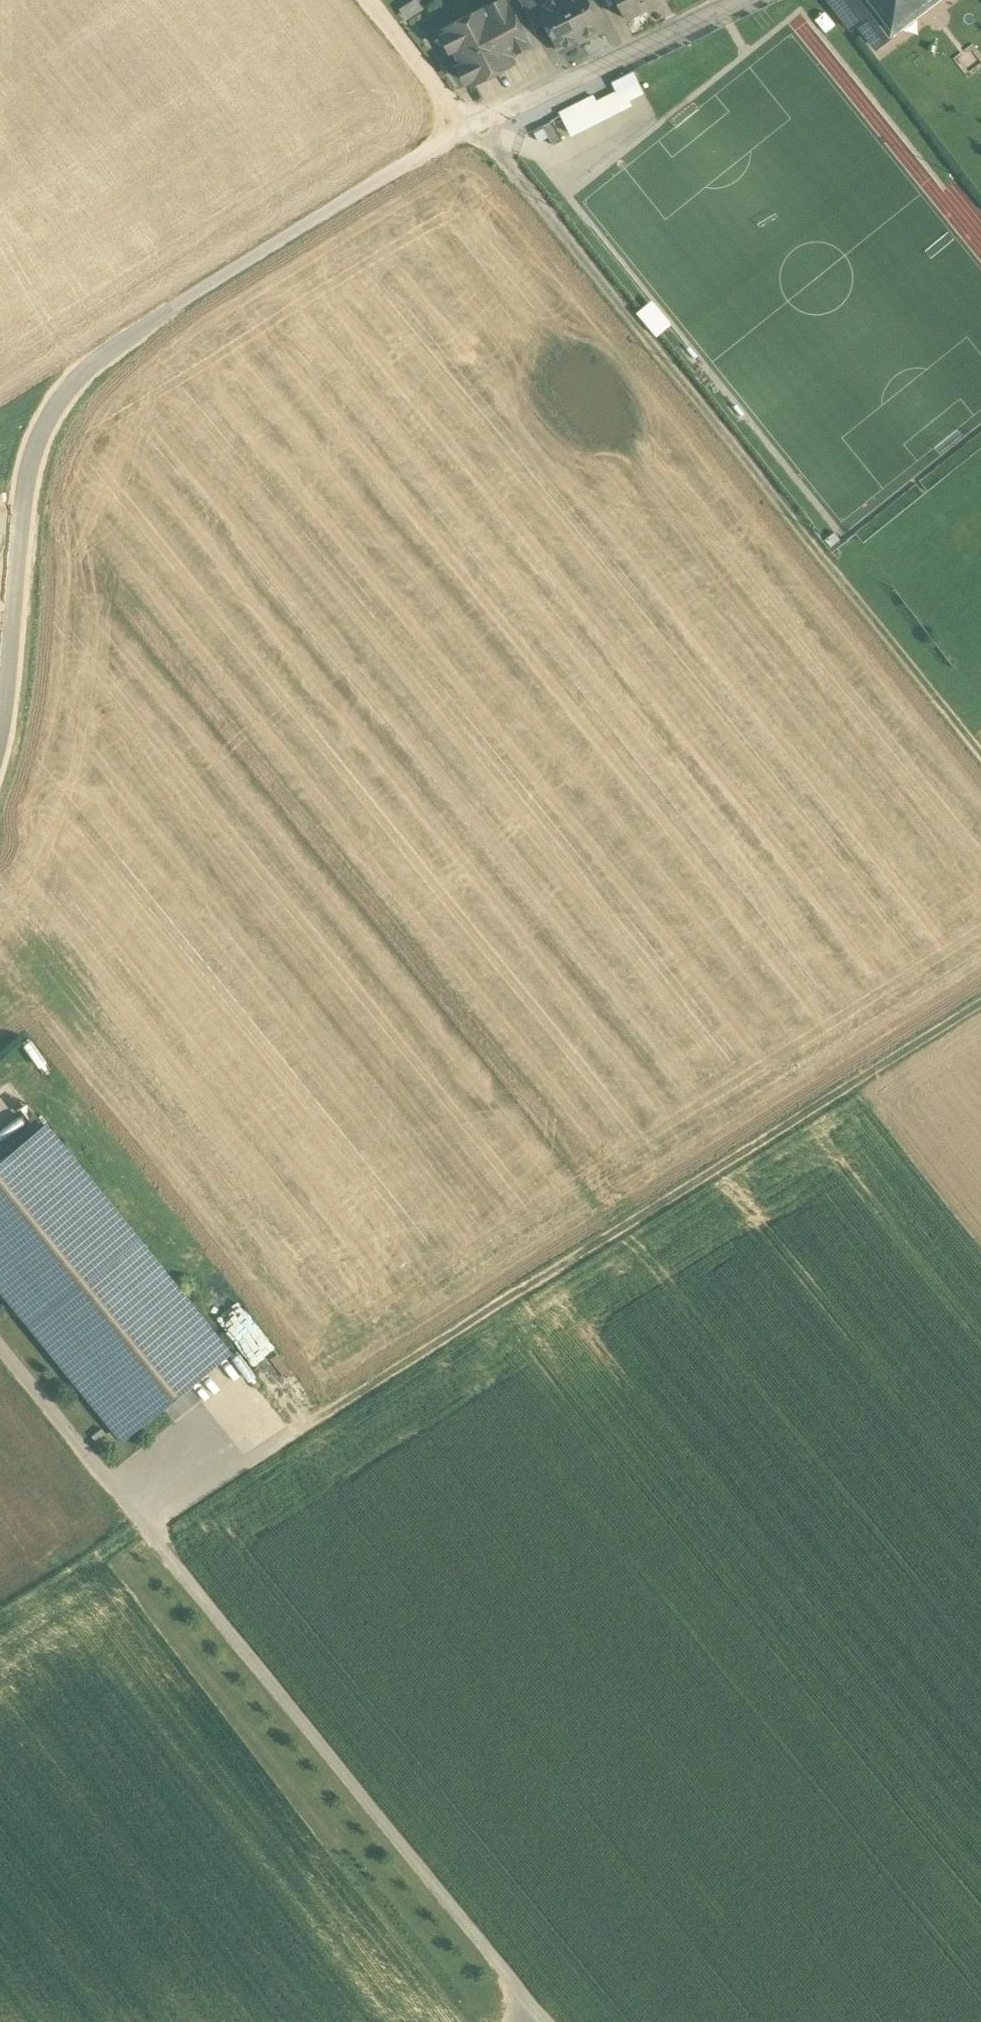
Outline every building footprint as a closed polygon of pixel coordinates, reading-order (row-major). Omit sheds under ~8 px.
[(536,6),(538,5),(535,0),(522,0),(520,1),(534,30),(546,24),(536,6)] [(559,0),(548,0),(538,5),(536,6),(546,24),(560,52),(581,41),(559,0)] [(581,41),(601,31),(586,1),(585,0),(559,0),(581,41)] [(624,19),(656,2),(655,0),(614,0),(624,19)] [(888,38),(858,0),(828,0),(826,1),(848,29),(856,23),(876,48),(888,38)] [(888,38),(938,0),(859,0),(888,38)] [(508,3),(487,14),(484,8),(444,28),(471,83),(512,63),(506,51),(511,49),(513,52),(529,45),(508,3)] [(592,96),(566,110),(567,112),(560,115),(571,135),(631,105),(629,101),(642,94),(636,81),(595,102),(592,96)] [(562,143),(550,122),(542,126),(547,136),(553,148),(562,143)] [(542,126),(532,132),(538,142),(547,136),(542,126)] [(656,336),(672,323),(652,300),(636,313),(656,336)] [(45,1126),(0,1162),(0,1287),(122,1439),(228,1353),(45,1126)] [(265,1336),(243,1352),(255,1367),(277,1351),(265,1336)]
